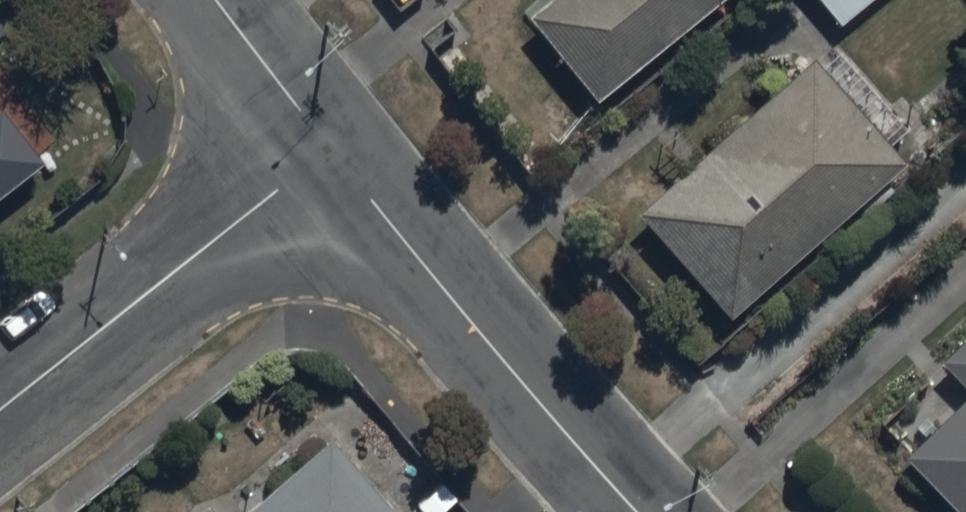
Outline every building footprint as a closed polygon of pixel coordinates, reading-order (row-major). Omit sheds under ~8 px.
[(587,88),(700,0),(531,0),(522,7),(587,88)] [(836,17),(855,0),(822,0),(836,17)] [(633,203),(725,307),(903,149),(811,46),(633,203)] [(10,167),(36,145),(0,100),(0,174),(10,167)] [(937,352),(965,382),(965,324),(937,352)] [(961,511),(965,511),(965,385),(900,448),(961,511)] [(327,431),(235,511),(398,511),(327,431)]
